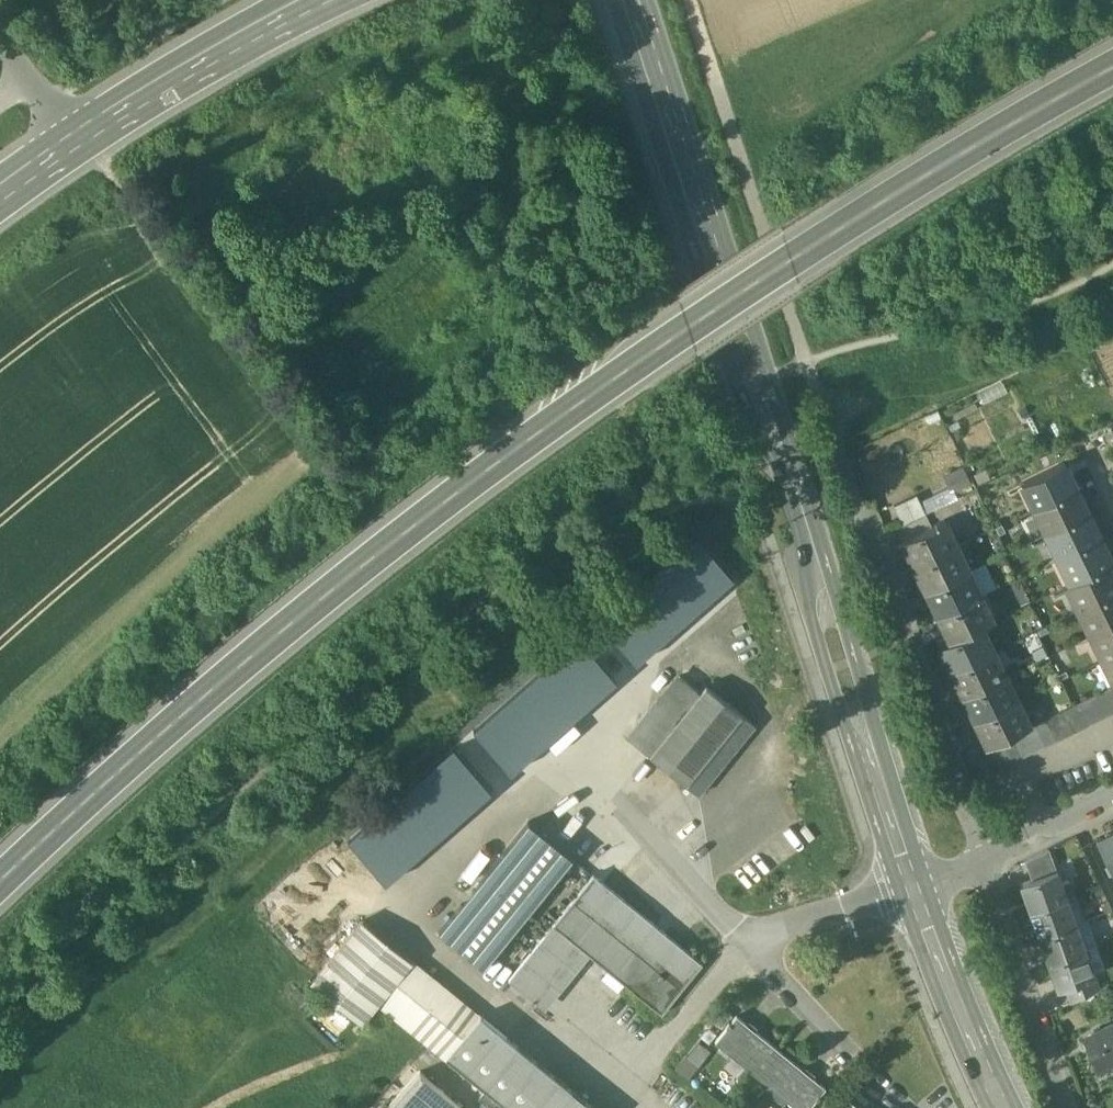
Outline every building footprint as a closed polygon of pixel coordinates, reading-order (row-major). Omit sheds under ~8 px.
[(1064,463),(1028,480),(1040,505),(1076,488),(1064,463)] [(1076,488),(1040,505),(1052,530),(1088,512),(1076,488)] [(1088,512),(1052,530),(1065,555),(1100,537),(1088,512)] [(925,514),(903,524),(909,537),(931,527),(925,514)] [(909,537),(902,540),(914,565),(951,548),(958,544),(946,520),(931,527),(909,537)] [(599,621),(637,663),(733,577),(695,535),(599,621)] [(1100,537),(1065,555),(1077,579),(1109,564),(1112,562),(1100,537)] [(951,548),(914,565),(926,590),(963,573),(951,548)] [(1072,582),(1084,606),(1112,593),(1112,572),(1109,564),(1077,579),(1072,582)] [(963,573),(926,590),(938,615),(975,598),(963,573)] [(1084,606),(1096,631),(1112,623),(1112,593),(1084,606)] [(975,598),(938,615),(950,640),(976,628),(987,623),(975,598)] [(1096,631),(1108,656),(1112,654),(1112,623),(1096,631)] [(950,640),(939,646),(951,670),(988,653),(976,628),(950,640)] [(475,732),(511,772),(615,679),(579,639),(475,732)] [(988,653),(951,670),(963,695),(1000,678),(988,653)] [(680,676),(630,738),(650,754),(700,692),(680,676)] [(1000,678),(963,695),(975,720),(1012,703),(1000,678)] [(755,725),(706,685),(700,692),(650,754),(699,794),(755,725)] [(1111,686),(1100,692),(1111,714),(1112,713),(1112,691),(1111,686)] [(1111,714),(1100,692),(1089,697),(1100,719),(1111,714)] [(1089,697),(1078,702),(1089,725),(1100,719),(1089,697)] [(1078,702),(1067,708),(1078,730),(1089,725),(1078,702)] [(1012,703),(975,720),(987,746),(990,745),(1001,739),(1012,734),(1023,729),(1024,728),(1012,703)] [(1067,708),(1056,713),(1067,735),(1078,730),(1067,708)] [(1067,735),(1056,713),(1045,718),(1056,741),(1067,735)] [(1056,741),(1045,718),(1034,723),(1045,746),(1056,741)] [(1024,728),(1023,729),(1034,751),(1045,746),(1034,723),(1024,728)] [(1023,729),(1012,734),(1023,756),(1034,751),(1023,729)] [(1012,734),(1001,739),(1012,762),(1023,756),(1012,734)] [(1001,739),(990,745),(1001,767),(1012,762),(1001,739)] [(987,746),(979,750),(989,773),(1001,767),(990,745),(987,746)] [(349,842),(387,884),(492,789),(454,747),(349,842)] [(979,750),(967,756),(977,778),(989,773),(979,750)] [(439,933),(483,968),(572,858),(529,823),(439,933)] [(1096,839),(1112,874),(1112,831),(1096,839)] [(1049,849),(1025,861),(1032,880),(1057,870),(1049,849)] [(1032,880),(1020,884),(1030,911),(1066,897),(1061,882),(1057,870),(1032,880)] [(700,964),(592,876),(551,927),(577,948),(659,1014),(700,964)] [(1069,880),(1061,882),(1066,897),(1074,894),(1069,880)] [(1074,894),(1066,897),(1075,923),(1084,921),(1074,894)] [(1066,897),(1030,911),(1040,936),(1075,923),(1066,897)] [(1084,921),(1075,923),(1084,950),(1095,944),(1088,920),(1084,921)] [(325,965),(309,985),(358,1025),(374,1006),(410,962),(361,922),(325,965)] [(1075,923),(1040,936),(1048,962),(1084,950),(1075,923)] [(532,951),(507,981),(532,1002),(577,948),(551,927),(532,951)] [(1095,944),(1084,950),(1094,976),(1098,989),(1109,984),(1095,944)] [(1084,950),(1048,962),(1058,989),(1067,986),(1094,976),(1084,950)] [(460,1004),(410,962),(374,1006),(442,1061),(476,1019),(476,1018),(471,1024),(455,1010),(460,1004)] [(1094,976),(1067,986),(1071,1002),(1098,989),(1094,976)] [(777,1051),(735,1017),(729,1025),(727,1024),(725,1027),(726,1029),(715,1043),(756,1076),(777,1051)] [(476,1019),(442,1061),(500,1107),(587,1107),(476,1019)] [(1083,1038),(1099,1071),(1112,1064),(1112,1026),(1083,1038)] [(756,1076),(795,1107),(809,1107),(815,1100),(817,1101),(819,1098),(818,1097),(824,1089),(777,1051),(756,1076)] [(390,1107),(456,1107),(417,1075),(390,1107)] [(842,1099),(835,1107),(854,1107),(842,1099)]
